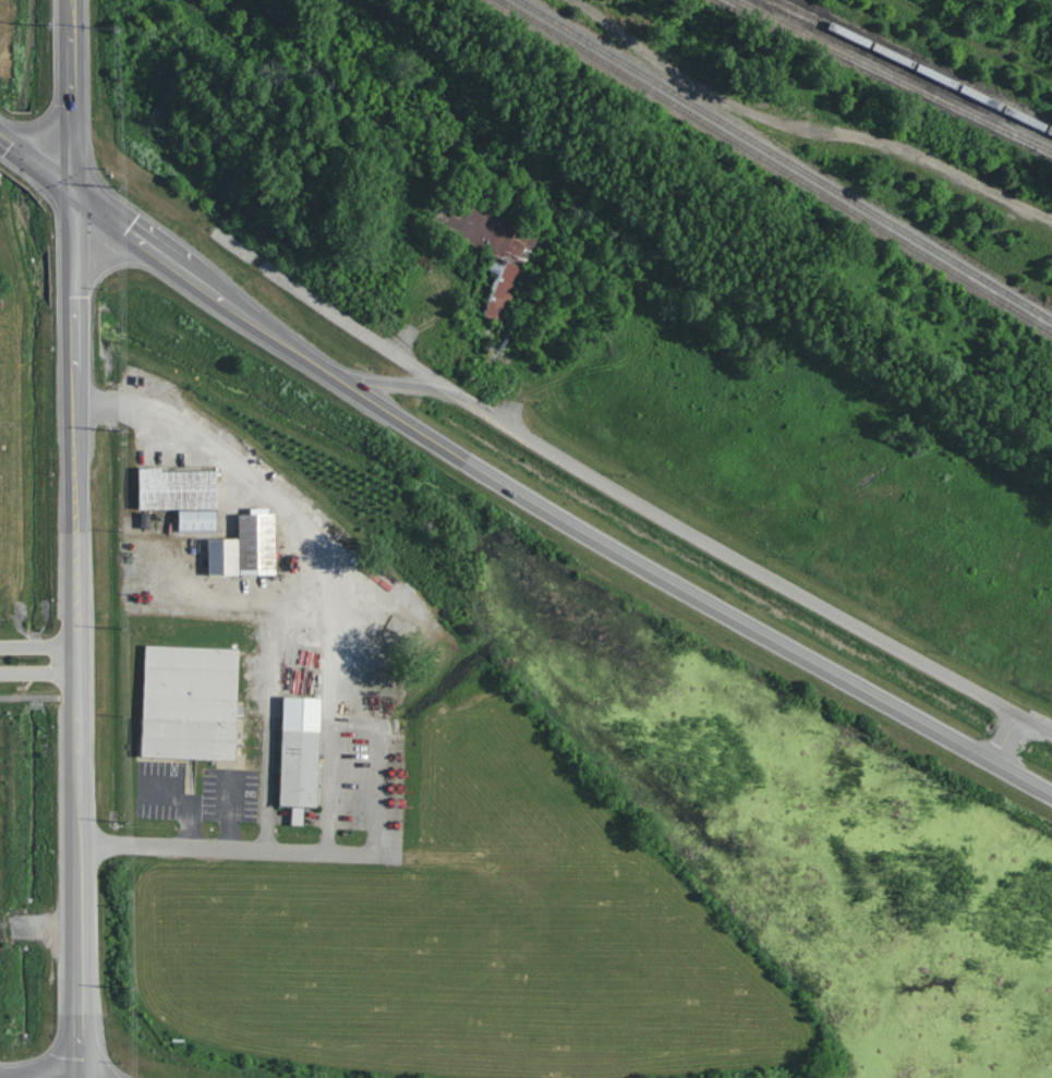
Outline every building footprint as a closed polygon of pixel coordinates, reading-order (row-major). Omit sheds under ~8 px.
[(523,267),(502,260),(500,264),(492,261),(488,273),(497,276),(483,315),(503,322),(523,267)] [(219,530),(218,469),(140,470),(140,509),(180,509),(181,531),(219,530)] [(209,539),(210,575),(277,574),(276,514),(240,514),(240,539),(209,539)] [(240,649),(146,646),(142,758),(237,760),(240,649)] [(319,807),(322,698),(284,697),(281,806),(319,807)] [(304,807),(292,807),(292,825),(304,826),(304,807)]
